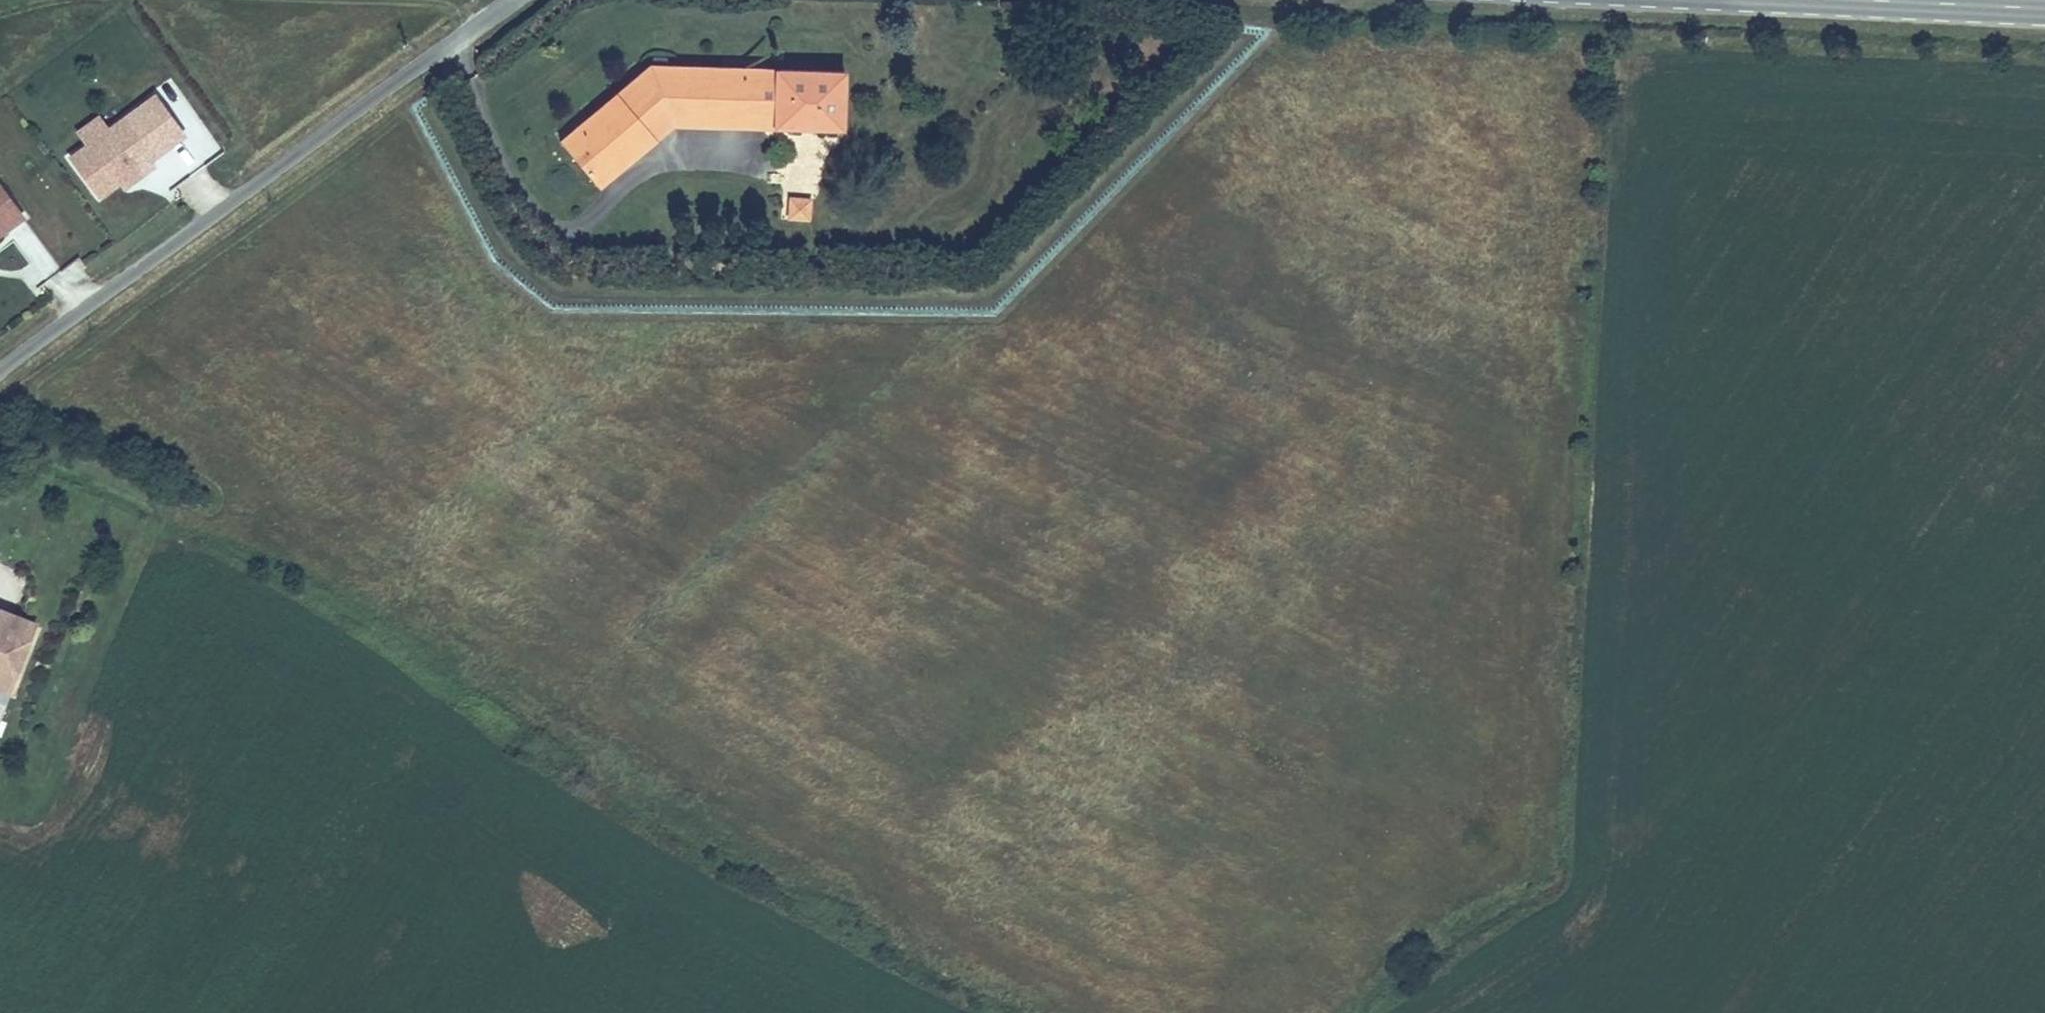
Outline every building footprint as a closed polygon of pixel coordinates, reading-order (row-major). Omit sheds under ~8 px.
[(651,65),(560,142),(600,189),(673,129),(842,132),(846,72),(651,65)] [(83,139),(62,155),(99,205),(192,137),(157,88),(109,123),(100,111),(76,129),(83,139)] [(0,184),(0,235),(24,217),(0,184)] [(32,639),(38,623),(0,609),(0,632),(10,636),(12,632),(32,639)] [(2,669),(19,676),(32,639),(12,632),(10,636),(0,632),(0,674),(2,669)] [(19,676),(2,669),(0,674),(0,688),(13,692),(19,676)]
